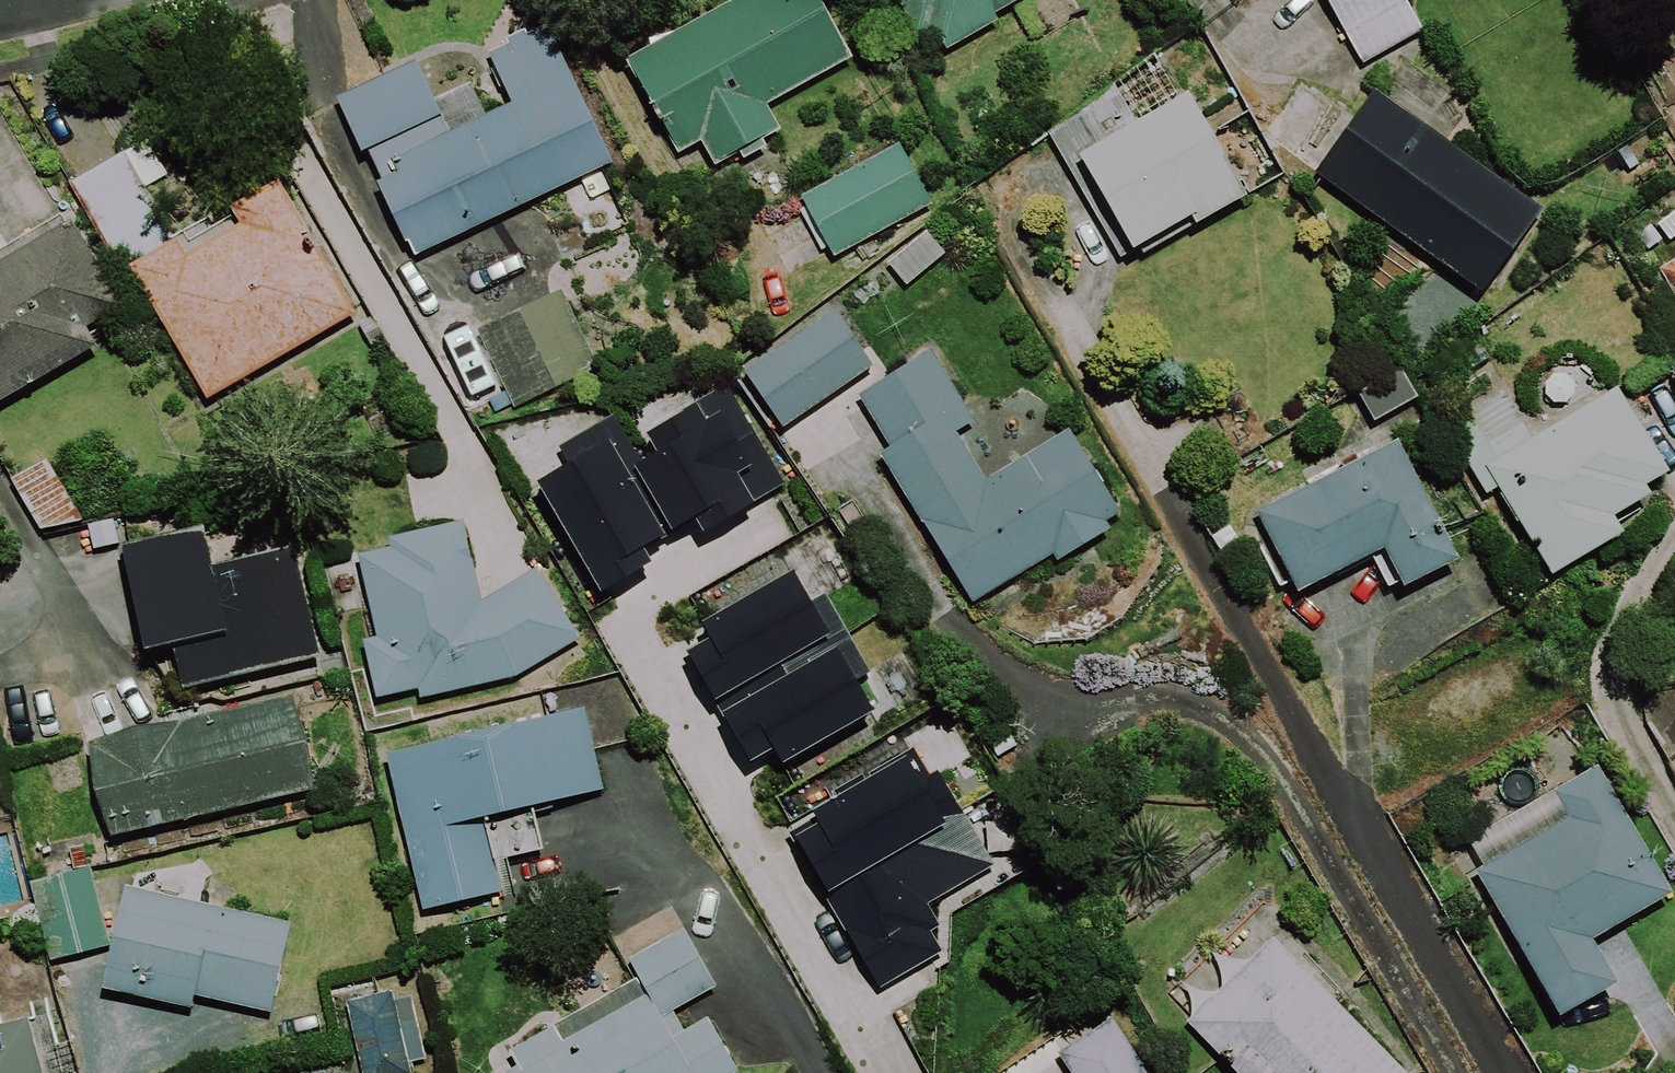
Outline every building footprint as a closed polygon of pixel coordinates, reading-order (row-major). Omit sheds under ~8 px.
[(823,0),(725,0),(625,55),(678,151),(701,138),(714,163),(781,126),(768,103),(854,55),(823,0)] [(919,33),(933,24),(947,48),(999,19),(995,12),(1015,0),(900,0),(919,33)] [(1407,0),(1327,0),(1363,61),(1423,27),(1407,0)] [(449,130),(415,58),(335,94),(361,150),(368,147),(381,176),(375,179),(411,255),(613,161),(548,23),(488,51),(512,100),(449,130)] [(1200,219),(1250,191),(1190,88),(1136,119),(1115,83),(1047,130),(1120,256),(1196,212),(1200,219)] [(1542,209),(1376,87),(1316,168),(1482,290),(1542,209)] [(933,202),(899,141),(801,194),(835,255),(933,202)] [(278,178),(174,237),(125,151),(69,182),(119,270),(129,264),(205,399),(356,314),(278,178)] [(70,216),(65,219),(61,212),(0,248),(0,400),(97,345),(86,326),(122,305),(70,216)] [(1660,267),(1674,293),(1674,258),(1660,267)] [(597,368),(560,288),(477,326),(514,406),(597,368)] [(783,426),(874,363),(835,307),(744,369),(783,426)] [(1057,559),(1111,527),(1107,520),(1120,513),(1070,429),(987,479),(957,428),(974,418),(932,348),(858,392),(890,445),(880,451),(970,602),(1053,552),(1057,559)] [(1418,396),(1403,368),(1360,391),(1375,419),(1418,396)] [(704,528),(784,482),(727,384),(647,430),(657,449),(641,458),(615,412),(557,445),(567,461),(536,479),(600,589),(652,559),(644,545),(696,515),(704,528)] [(1653,490),(1647,482),(1670,468),(1619,384),(1535,435),(1507,389),(1445,427),(1486,493),(1500,485),(1554,573),(1625,530),(1615,513),(1653,490)] [(1459,556),(1397,437),(1256,509),(1298,589),(1385,545),(1405,584),(1459,556)] [(83,518),(45,457),(11,477),(40,528),(83,518)] [(482,599),(463,518),(387,535),(390,545),(357,552),(376,635),(363,638),(376,697),(417,688),(419,698),(517,676),(580,637),(537,566),(482,599)] [(320,657),(294,544),(212,562),(202,522),(121,540),(145,646),(172,640),(183,688),(320,657)] [(711,633),(685,648),(751,760),(775,746),(783,761),(876,708),(858,677),(871,670),(825,591),(812,599),(793,566),(702,618),(711,633)] [(315,788),(293,691),(87,737),(109,834),(315,788)] [(603,789),(584,705),(385,750),(421,908),(501,889),(494,858),(543,847),(533,804),(603,789)] [(816,817),(790,832),(880,987),(943,951),(930,929),(940,924),(928,902),(995,864),(965,812),(963,813),(937,768),(929,773),(913,744),(834,790),(837,795),(812,809),(816,817)] [(1672,891),(1599,763),(1553,789),(1569,817),(1476,869),(1558,1013),(1619,979),(1594,935),(1672,891)] [(109,945),(89,865),(29,881),(50,960),(109,945)] [(291,921),(124,884),(101,986),(191,1006),(194,993),(270,1011),(291,921)] [(739,1070),(707,1015),(683,1028),(673,1009),(717,985),(684,926),(628,957),(648,993),(564,1040),(555,1025),(510,1050),(519,1065),(506,1072),(734,1072),(739,1070)] [(1273,936),(1186,1021),(1238,1072),(1408,1072),(1273,936)] [(392,990),(346,1001),(363,1072),(412,1072),(409,1063),(427,1059),(411,994),(394,998),(392,990)] [(28,1015),(0,1023),(0,1072),(43,1072),(28,1015)] [(1111,1015),(1057,1050),(1072,1072),(1149,1072),(1111,1015)]
